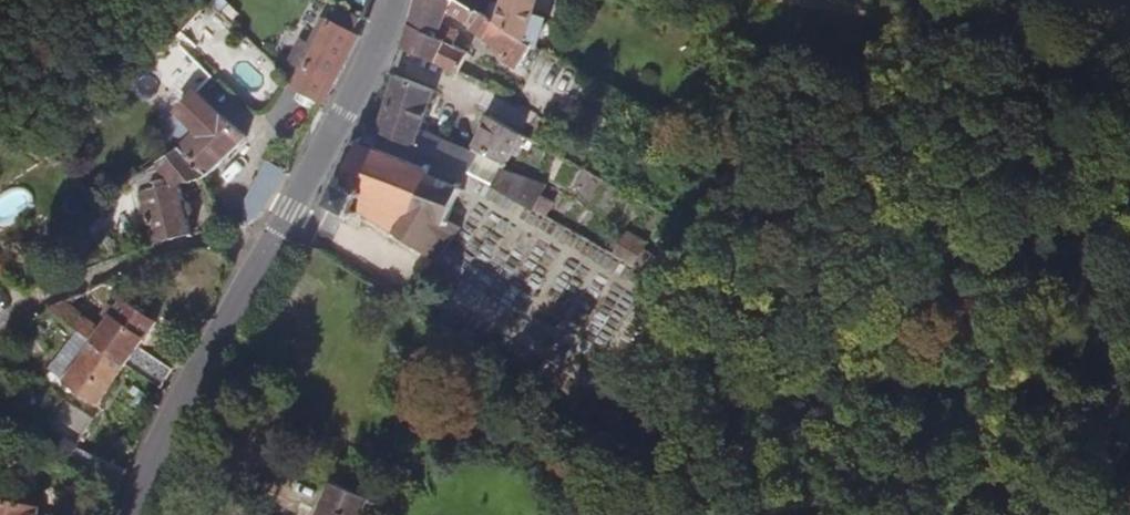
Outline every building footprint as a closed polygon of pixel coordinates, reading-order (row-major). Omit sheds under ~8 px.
[(409,28),(445,45),(436,65),(463,76),(472,57),(455,49),(460,38),(445,31),(452,15),(471,24),(510,54),(507,60),(523,69),(538,44),(500,21),(489,13),(468,0),(417,0),(409,28)] [(489,13),(494,0),(468,0),(489,13)] [(542,47),(550,20),(538,14),(543,0),(507,0),(500,21),(538,44),(542,47)] [(295,89),(324,104),(361,37),(361,35),(356,33),(361,20),(339,8),(318,46),(304,39),(292,62),(306,68),(295,89)] [(445,45),(409,28),(401,51),(436,65),(445,45)] [(399,78),(381,133),(439,160),(470,175),(481,155),(472,152),(425,130),(438,92),(399,78)] [(180,143),(175,146),(206,175),(247,138),(217,115),(195,93),(176,113),(182,119),(194,131),(180,143)] [(525,135),(492,115),(474,147),(483,152),(481,155),(470,175),(494,188),(535,212),(547,218),(555,202),(542,196),(547,185),(506,171),(525,135)] [(169,130),(180,143),(194,131),(182,119),(169,130)] [(355,143),(353,148),(357,151),(344,181),(337,178),(334,184),(341,188),(335,200),(328,197),(326,202),(333,205),(328,213),(334,216),(338,208),(350,215),(346,221),(352,225),(358,214),(438,263),(460,230),(448,221),(462,188),(432,173),(439,160),(381,133),(379,138),(374,136),(369,138),(367,144),(362,142),(359,146),(355,143)] [(175,146),(138,176),(144,206),(154,243),(192,233),(189,223),(193,210),(191,202),(185,204),(180,186),(203,179),(206,175),(175,146)] [(474,147),(472,152),(481,155),(483,152),(474,147)] [(264,218),(287,166),(268,157),(245,210),(264,218)] [(646,248),(626,237),(615,257),(642,272),(651,256),(644,252),(646,248)] [(114,288),(107,283),(94,288),(108,299),(114,288)] [(83,294),(49,310),(81,333),(100,306),(83,294)] [(110,319),(93,341),(128,365),(162,389),(172,369),(140,347),(158,323),(125,301),(119,309),(112,304),(104,315),(110,319)] [(93,341),(83,334),(54,374),(64,382),(93,341)] [(128,365),(93,341),(64,382),(98,407),(128,365)] [(67,402),(35,449),(116,496),(126,472),(78,445),(95,420),(67,402)] [(368,499),(332,484),(319,514),(362,514),(368,499)] [(38,508),(0,502),(0,514),(37,514),(38,508)]
